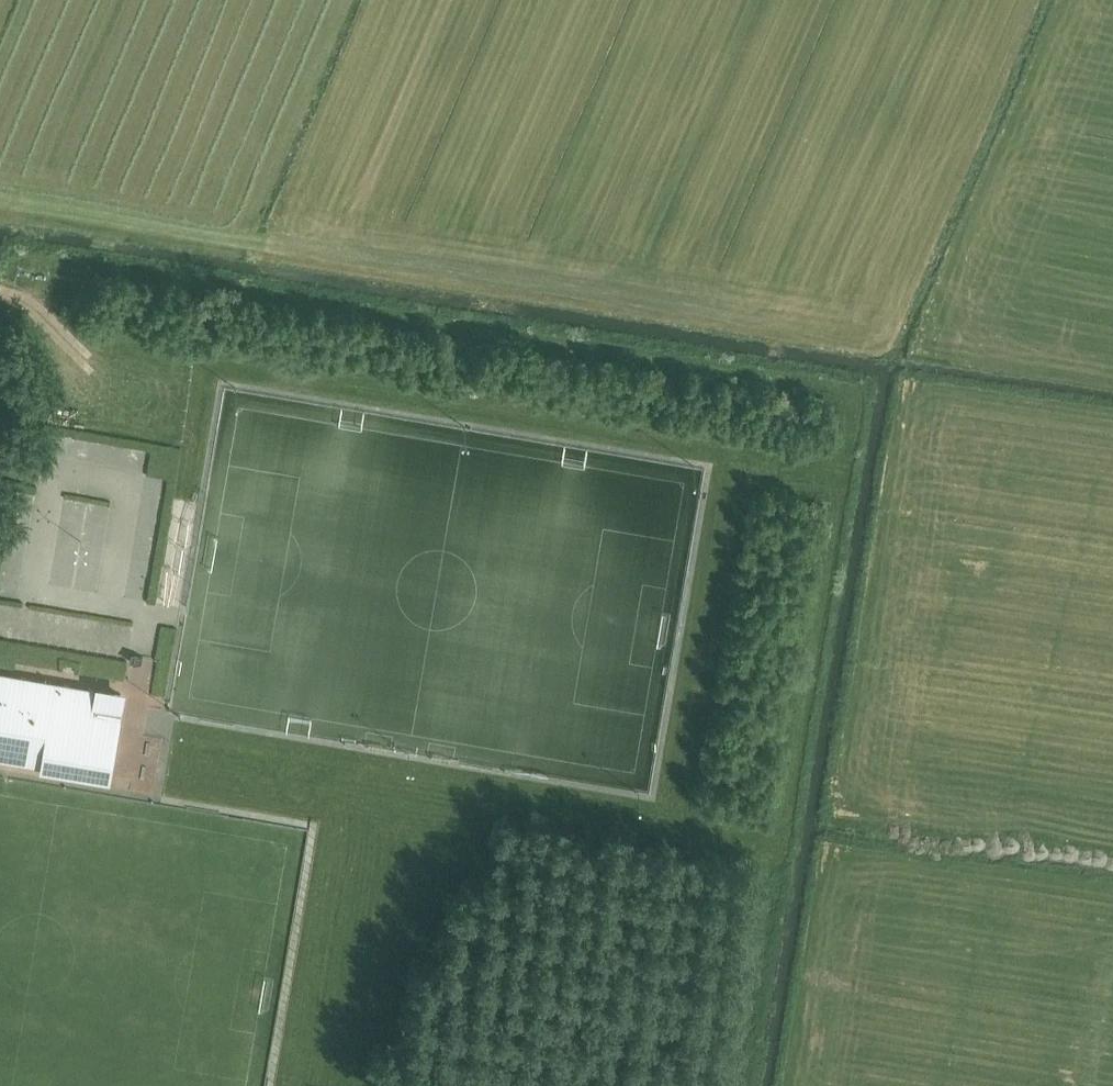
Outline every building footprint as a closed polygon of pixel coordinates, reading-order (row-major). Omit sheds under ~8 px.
[(24,486),(22,519),(37,520),(40,487),(24,486)] [(135,656),(133,664),(142,663),(143,657),(135,656)] [(48,757),(52,737),(112,748),(121,694),(0,674),(0,760),(15,763),(16,755),(48,761),(48,757)]
